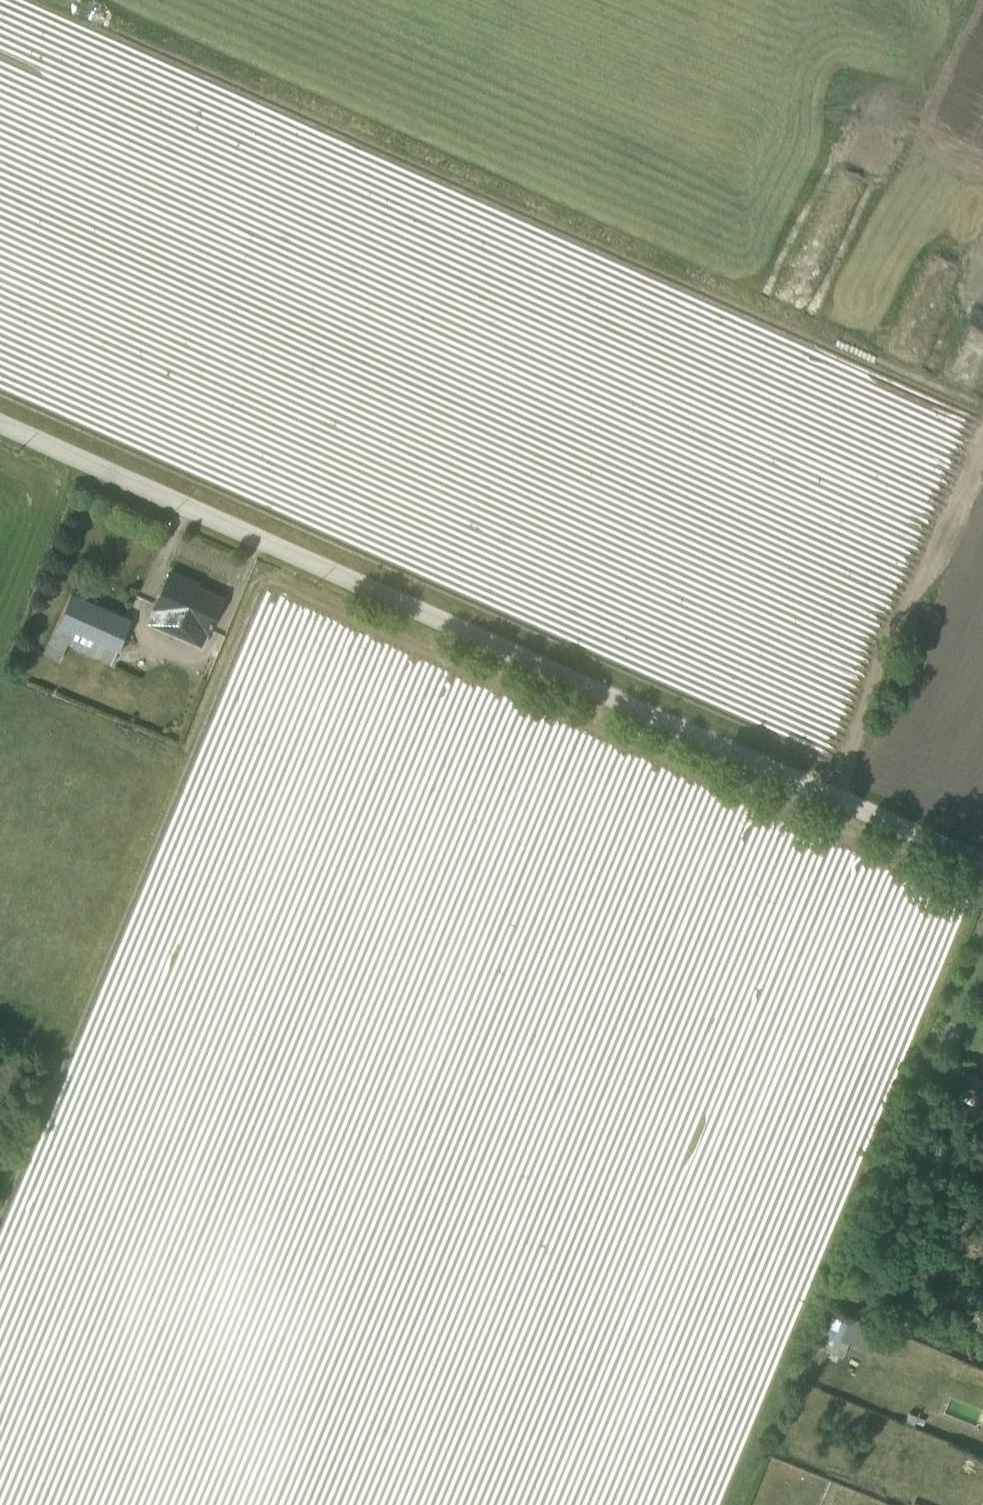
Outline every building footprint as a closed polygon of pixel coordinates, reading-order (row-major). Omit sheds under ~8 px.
[(155,607),(148,621),(201,644),(221,597),(196,586),(198,582),(168,569),(151,606),(155,607)] [(130,618),(66,590),(55,614),(59,616),(42,653),(59,660),(73,629),(116,649),(130,618)] [(968,1071),(958,1096),(982,1106),(982,1093),(977,1090),(982,1077),(968,1071)] [(839,1311),(830,1333),(871,1351),(881,1329),(839,1311)]
